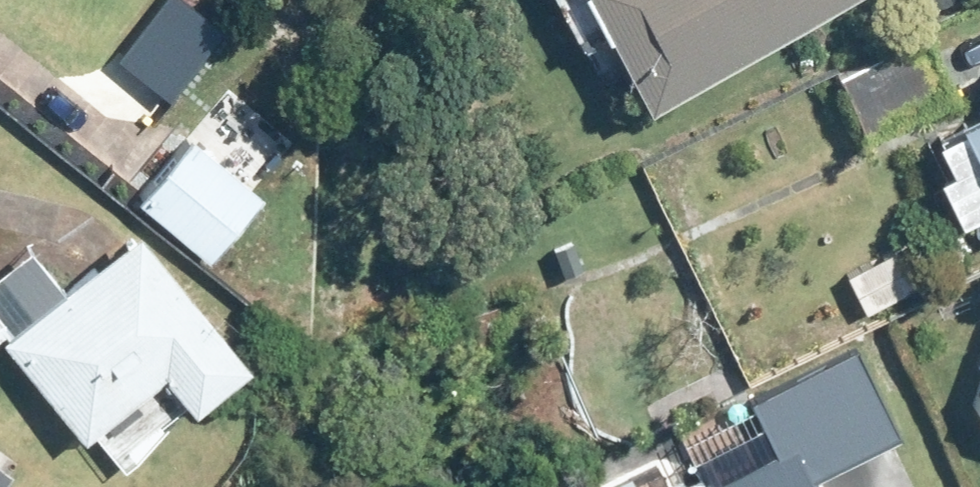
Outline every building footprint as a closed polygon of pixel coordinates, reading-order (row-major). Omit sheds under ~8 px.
[(831,0),(596,0),(646,96),(831,0)] [(930,32),(839,73),(865,131),(957,91),(930,32)] [(959,115),(979,159),(979,105),(959,115)] [(188,129),(134,196),(207,255),(261,188),(188,129)] [(136,218),(0,329),(0,335),(80,432),(90,424),(113,452),(183,395),(191,405),(250,357),(136,218)] [(897,243),(846,268),(865,306),(913,281),(897,243)] [(748,394),(772,446),(709,476),(705,467),(673,483),(674,486),(823,486),(814,468),(899,426),(855,344),(748,394)] [(9,462),(0,455),(0,474),(9,462)]
